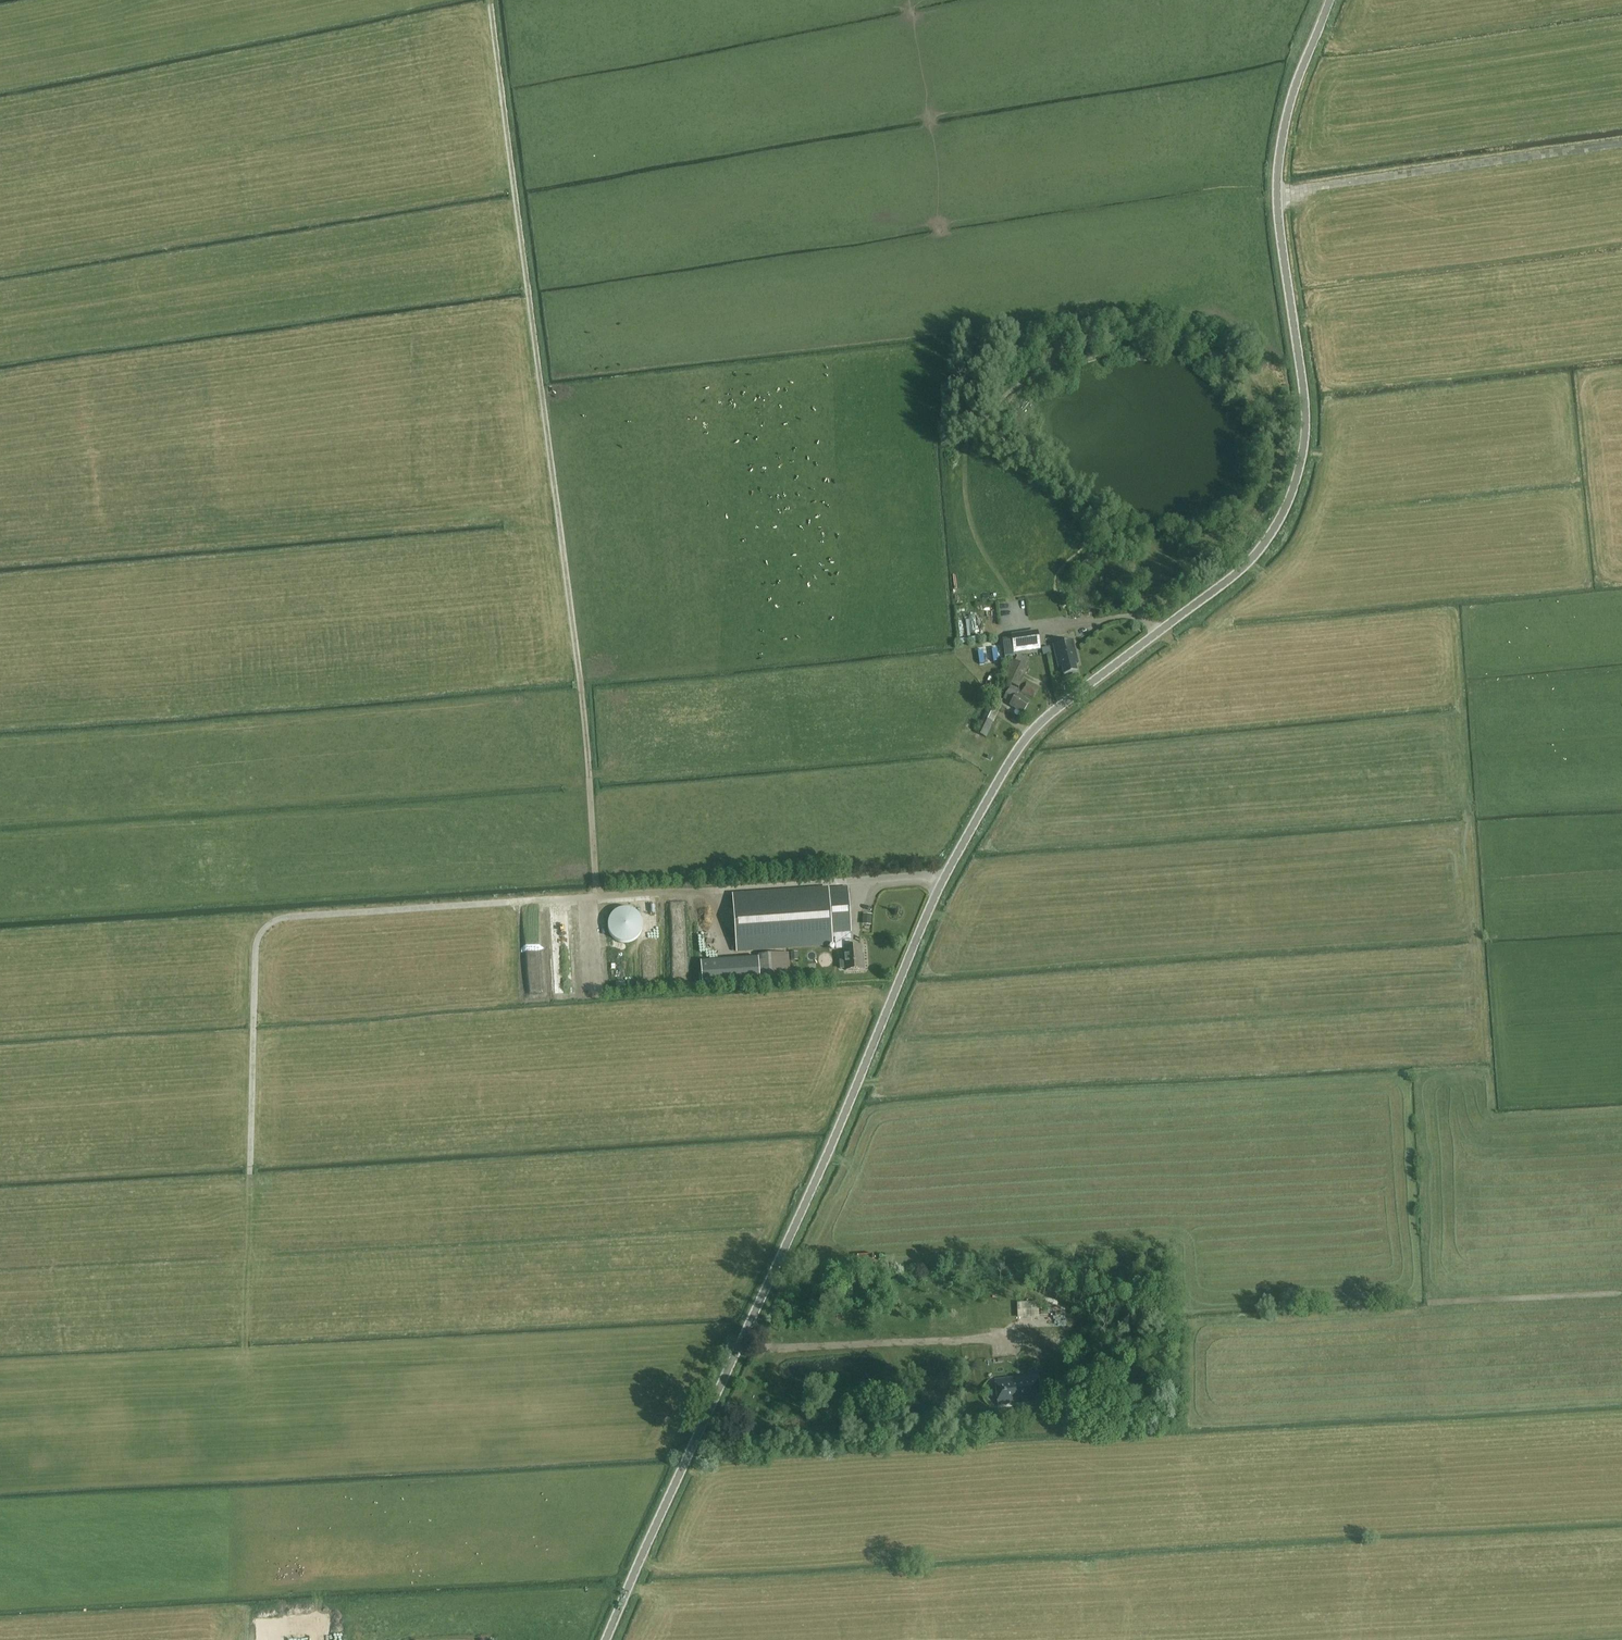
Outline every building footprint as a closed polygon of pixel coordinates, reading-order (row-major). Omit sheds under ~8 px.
[(517,287),(517,279),(502,279),(503,287),(517,287)] [(1087,360),(1096,357),(1091,342),(1079,345),(1082,355),(1085,354),(1087,360)] [(1037,633),(1024,635),(1011,637),(1014,653),(1040,649),(1037,633)] [(1073,640),(1053,645),(1058,667),(1062,667),(1064,675),(1076,672),(1074,664),(1078,663),(1075,651),(1073,640)] [(1019,688),(1029,667),(1025,666),(1028,661),(1018,656),(1016,662),(1013,660),(1003,681),(1019,688)] [(998,697),(1011,703),(1010,705),(1022,713),(1029,702),(1018,695),(1019,692),(1005,684),(998,697)] [(986,738),(1001,708),(999,707),(1002,700),(994,696),(976,733),(986,738)] [(835,950),(845,949),(846,970),(863,969),(862,957),(861,957),(860,946),(852,947),(848,887),(733,894),(737,951),(833,943),(833,935),(834,935),(835,950)] [(686,981),(683,907),(670,908),(673,981),(686,981)] [(621,942),(625,943),(628,942),(632,941),(635,940),(638,937),(640,934),(641,931),(642,927),(642,924),(641,920),(640,917),(638,914),(635,911),(632,910),(629,908),(625,908),(622,908),(618,909),(615,911),(612,914),(610,916),(608,920),(608,923),(608,927),(608,930),(610,934),(612,937),(614,939),(618,941),(621,942)] [(864,913),(863,923),(872,923),(873,914),(864,913)] [(758,957),(700,961),(702,987),(791,981),(789,953),(758,955),(758,957)] [(996,1380),(999,1405),(1039,1400),(1036,1375),(996,1380)]
